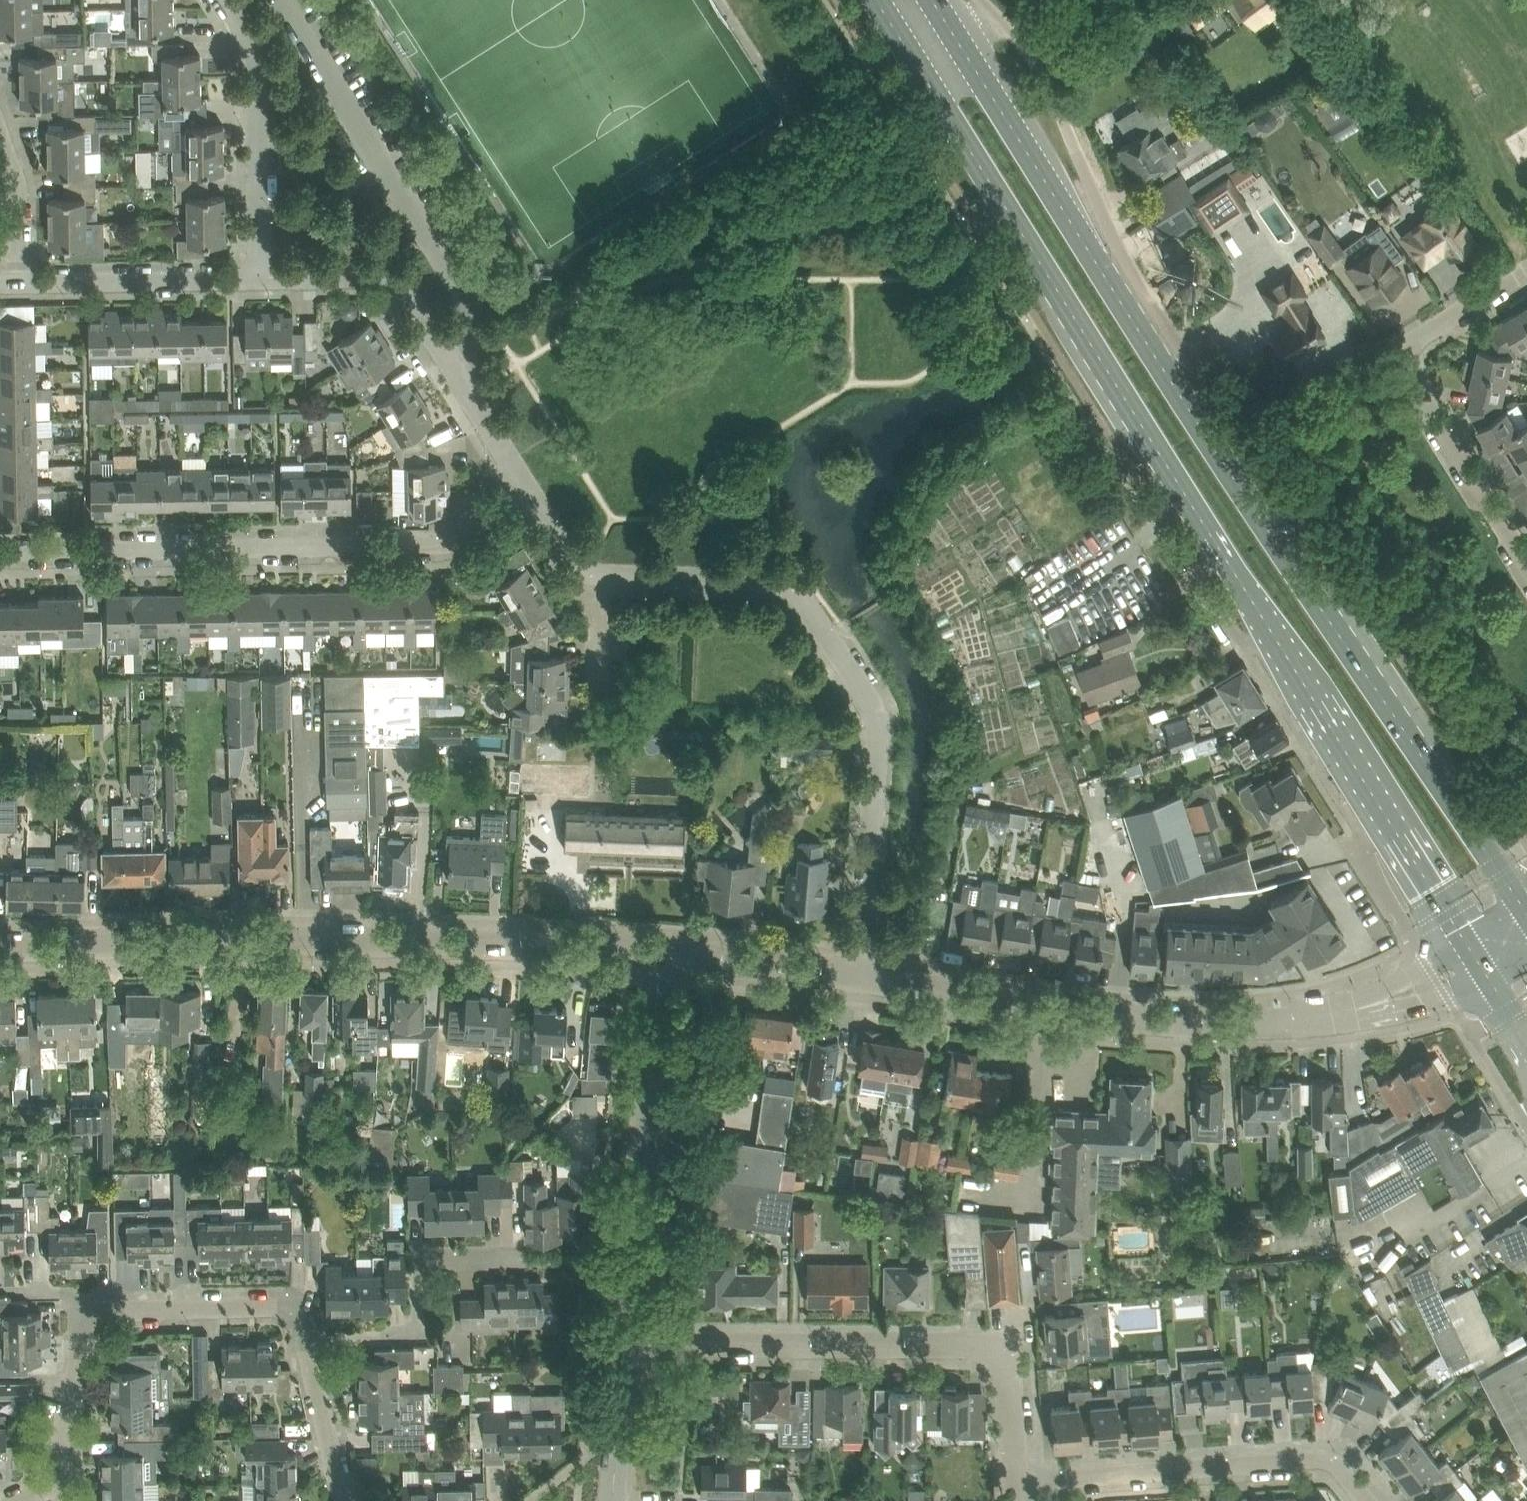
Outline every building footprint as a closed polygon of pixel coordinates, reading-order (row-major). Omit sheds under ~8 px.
[(32,9),(43,9),(43,0),(0,0),(0,10),(32,9)] [(1198,23),(1227,2),(1226,0),(1194,0),(1186,6),(1198,23)] [(1255,24),(1289,0),(1238,0),(1255,24)] [(131,27),(127,27),(127,39),(127,42),(127,43),(153,43),(154,42),(153,30),(159,30),(175,30),(174,7),(130,7),(131,27)] [(0,10),(0,33),(12,33),(18,33),(18,44),(12,44),(12,45),(36,44),(43,44),(84,44),(84,31),(53,31),(45,31),(44,9),(43,9),(32,9),(0,10)] [(1181,11),(1168,21),(1180,37),(1193,27),(1181,11)] [(184,42),(154,42),(153,43),(153,59),(164,58),(164,78),(201,77),(201,54),(178,54),(178,43),(184,43),(184,42)] [(37,56),(21,56),(21,80),(58,79),(75,79),(75,60),(86,60),(86,44),(84,44),(43,44),(43,56),(37,56)] [(1354,71),(1305,102),(1311,111),(1315,108),(1323,121),(1327,128),(1353,112),(1348,105),(1346,101),(1365,89),(1354,71)] [(164,92),(140,92),(141,114),(154,113),(161,113),(176,113),(179,113),(186,112),(190,112),(190,107),(190,101),(201,101),(201,77),(164,78),(164,92)] [(58,79),(21,80),(22,103),(37,103),(44,103),(44,114),(38,114),(38,115),(64,115),(69,115),(76,115),(75,79),(58,79)] [(1255,119),(1246,125),(1253,134),(1260,128),(1269,129),(1276,124),(1277,116),(1285,111),(1278,102),(1269,109),(1264,108),(1256,114),(1255,119)] [(1132,141),(1121,148),(1122,150),(1119,151),(1126,162),(1129,160),(1138,175),(1154,165),(1157,171),(1168,164),(1178,158),(1169,144),(1162,131),(1159,126),(1163,124),(1151,104),(1140,111),(1138,107),(1118,119),(1132,141)] [(176,113),(161,113),(162,121),(176,121),(176,129),(173,129),(174,148),(187,148),(224,147),(224,124),(208,124),(202,124),(201,113),(208,113),(208,112),(190,112),(186,112),(179,113),(176,113)] [(64,126),(48,127),(49,150),(85,150),(85,149),(101,149),(100,130),(96,131),(96,117),(96,114),(76,115),(69,115),(69,126),(64,126)] [(131,116),(96,117),(96,131),(100,130),(106,130),(106,129),(118,129),(118,130),(132,130),(132,116),(131,116)] [(1414,142),(1401,151),(1420,178),(1433,168),(1414,142)] [(187,148),(174,148),(174,167),(174,184),(177,184),(209,183),(209,182),(203,183),(202,171),(209,171),(225,171),(224,147),(187,148)] [(65,185),(97,185),(96,169),(86,169),(85,150),(49,150),(49,174),(71,173),(71,185),(65,185)] [(1247,161),(1230,172),(1241,190),(1259,179),(1247,161)] [(1181,173),(1150,192),(1156,203),(1162,213),(1173,231),(1209,230),(1188,200),(1188,199),(1194,194),(1181,173)] [(1194,201),(1213,230),(1248,208),(1228,178),(1194,201)] [(188,200),(189,218),(225,218),(225,195),(203,195),(203,184),(209,184),(209,183),(177,184),(178,200),(188,200)] [(49,198),(50,220),(86,219),(86,201),(97,201),(97,185),(65,185),(65,186),(71,186),(72,197),(49,198)] [(1424,220),(1403,235),(1405,237),(1425,265),(1438,255),(1446,249),(1450,256),(1454,253),(1456,255),(1458,255),(1466,250),(1466,247),(1465,245),(1475,238),(1474,237),(1448,201),(1424,219),(1424,220)] [(1275,218),(1278,224),(1273,226),(1279,239),(1295,232),(1286,213),(1275,218)] [(189,238),(178,238),(179,255),(204,254),(203,242),(210,242),(226,242),(226,237),(226,218),(189,218),(189,237),(189,238)] [(86,219),(50,220),(50,237),(50,244),(66,244),(66,256),(93,256),(98,256),(105,256),(104,221),(86,222),(86,219)] [(1376,246),(1347,267),(1373,302),(1379,298),(1384,294),(1393,288),(1394,290),(1397,290),(1404,285),(1405,282),(1403,280),(1405,279),(1394,263),(1404,255),(1380,223),(1366,233),(1376,246)] [(1310,234),(1331,263),(1346,253),(1324,224),(1310,234)] [(1151,247),(1141,259),(1163,277),(1171,267),(1175,269),(1174,272),(1174,277),(1176,281),(1178,284),(1180,285),(1183,287),(1185,288),(1188,288),(1191,288),(1194,287),(1195,286),(1197,285),(1199,283),(1201,281),(1201,279),(1202,277),(1202,275),(1202,271),(1201,270),(1201,268),(1200,267),(1199,265),(1198,264),(1197,263),(1195,262),(1194,261),(1192,261),(1191,260),(1188,260),(1185,260),(1183,261),(1181,262),(1180,262),(1177,260),(1182,254),(1164,238),(1157,246),(1168,256),(1165,259),(1151,247)] [(1275,313),(1279,311),(1287,306),(1297,324),(1279,335),(1280,338),(1278,339),(1277,344),(1284,355),(1288,356),(1291,354),(1292,357),(1325,336),(1301,297),(1306,294),(1292,272),(1261,291),(1275,313)] [(1489,330),(1516,349),(1520,346),(1522,349),(1526,346),(1526,312),(1519,299),(1511,304),(1516,312),(1489,330)] [(346,301),(341,307),(342,314),(346,319),(354,319),(359,313),(359,306),(353,301),(346,301)] [(80,306),(68,306),(68,315),(70,318),(81,318),(80,306)] [(284,311),(270,312),(270,352),(279,352),(279,362),(294,362),(294,360),(306,359),(306,358),(306,348),(306,331),(294,332),(294,315),(284,315),(284,311)] [(270,352),(270,312),(256,312),(256,315),(246,315),(246,332),(234,332),(234,360),(247,360),(247,352),(270,352)] [(159,313),(136,314),(137,350),(159,350),(159,313)] [(181,313),(159,313),(159,350),(160,360),(182,359),(182,357),(183,357),(182,320),(182,313),(181,313)] [(114,362),(113,314),(90,314),(90,362),(114,362)] [(136,314),(113,314),(114,362),(137,361),(137,350),(136,314)] [(36,345),(36,351),(44,351),(44,338),(36,338),(35,320),(0,321),(0,345),(36,345)] [(205,320),(182,320),(183,357),(205,357),(205,320)] [(228,320),(205,320),(205,357),(229,356),(228,320)] [(318,320),(306,320),(306,331),(306,348),(306,358),(319,358),(319,347),(318,320)] [(340,341),(352,361),(387,340),(379,328),(376,330),(371,321),(340,341)] [(1468,358),(1466,367),(1509,377),(1514,355),(1514,354),(1515,349),(1516,349),(1489,330),(1485,347),(1481,346),(1477,361),(1468,358)] [(52,338),(44,338),(44,351),(53,351),(53,345),(52,338)] [(344,369),(340,371),(350,386),(353,384),(362,397),(364,396),(388,381),(382,371),(396,362),(391,354),(394,352),(387,340),(352,361),(343,367),(344,369)] [(343,367),(352,361),(340,341),(327,349),(338,366),(341,364),(343,367)] [(36,369),(36,351),(36,345),(0,345),(0,369),(36,369)] [(247,352),(247,360),(247,364),(270,364),(270,362),(270,352),(247,352)] [(270,362),(279,362),(279,352),(270,352),(270,362)] [(294,362),(294,367),(306,367),(306,359),(294,360),(294,362)] [(114,373),(114,362),(90,362),(90,374),(114,373)] [(1474,393),(1470,411),(1502,406),(1503,400),(1504,400),(1509,377),(1466,367),(1464,376),(1473,379),(1470,392),(1474,393)] [(37,393),(37,399),(45,399),(45,386),(36,386),(36,369),(0,369),(0,393),(37,393)] [(378,402),(390,422),(424,400),(417,389),(414,390),(409,382),(395,391),(388,381),(364,396),(371,406),(378,402)] [(45,386),(45,399),(53,399),(53,386),(45,386)] [(160,388),(160,399),(172,399),(172,388),(160,388)] [(183,388),(172,388),(172,399),(183,399),(183,388)] [(37,417),(37,399),(37,393),(0,393),(0,417),(37,417)] [(91,393),(91,402),(104,402),(114,402),(114,393),(91,393)] [(244,394),(235,395),(236,405),(244,405),(244,394)] [(320,394),(316,394),(316,403),(325,403),(325,398),(320,394)] [(304,395),(290,395),(290,404),(304,404),(304,395)] [(218,399),(218,408),(229,408),(229,398),(218,399)] [(125,399),(115,399),(115,409),(125,409),(125,399)] [(125,409),(136,409),(136,399),(125,399),(125,409)] [(148,399),(136,399),(136,409),(148,408),(148,399)] [(160,399),(148,399),(148,408),(160,408),(160,399)] [(172,399),(160,399),(160,408),(183,408),(183,399),(172,399)] [(183,399),(183,408),(195,408),(195,399),(183,399)] [(206,399),(195,399),(195,408),(206,408),(206,399)] [(218,399),(206,399),(206,408),(218,408),(218,399)] [(396,446),(398,456),(429,447),(420,431),(434,422),(429,414),(432,412),(424,400),(390,422),(383,426),(396,446)] [(91,419),(104,420),(104,402),(91,402),(91,419)] [(104,402),(104,420),(113,420),(114,402),(104,402)] [(1479,444),(1484,452),(1521,428),(1509,409),(1505,411),(1502,406),(1470,411),(1487,439),(1479,444)] [(304,409),(281,410),(281,420),(305,420),(304,409)] [(327,409),(304,409),(305,420),(327,419),(327,409)] [(344,409),(327,409),(327,419),(344,419),(344,409)] [(206,411),(183,412),(183,422),(184,422),(195,422),(206,421),(206,411)] [(229,411),(206,411),(206,421),(229,421),(229,411)] [(240,411),(229,411),(229,421),(240,421),(240,411)] [(240,421),(251,421),(251,411),(240,411),(240,421)] [(262,411),(251,411),(251,421),(263,421),(262,411)] [(275,411),(262,411),(263,421),(275,421),(275,411)] [(125,422),(138,422),(137,412),(125,412),(125,422)] [(137,412),(138,422),(150,422),(150,412),(137,412)] [(183,422),(183,412),(170,412),(170,422),(183,422)] [(37,441),(37,447),(46,447),(46,434),(37,434),(37,417),(0,417),(0,441),(37,441)] [(1521,455),(1526,452),(1526,424),(1521,428),(1484,452),(1488,459),(1513,444),(1521,455)] [(46,434),(46,447),(54,447),(54,434),(46,434)] [(38,465),(37,447),(37,441),(0,441),(0,465),(38,465)] [(409,466),(410,489),(450,488),(450,474),(446,474),(446,464),(429,465),(429,447),(398,456),(401,466),(409,466)] [(184,456),(184,468),(185,505),(207,504),(207,468),(206,456),(184,456)] [(305,459),(305,462),(306,510),(329,510),(328,473),(328,458),(305,459)] [(115,476),(115,465),(102,465),(102,461),(92,461),(93,513),(116,513),(115,476)] [(306,510),(305,462),(282,462),(282,511),(306,510)] [(351,462),(328,462),(328,473),(329,510),(352,510),(352,490),(352,473),(351,462)] [(138,464),(115,465),(115,476),(116,513),(139,513),(138,469),(138,464)] [(38,489),(38,495),(46,495),(46,482),(38,482),(38,465),(0,465),(0,489),(38,489)] [(276,466),(252,467),(253,504),(276,503),(276,466)] [(230,467),(207,468),(207,504),(230,504),(230,467)] [(252,467),(230,467),(230,504),(253,504),(252,467)] [(1508,490),(1526,478),(1526,467),(1503,482),(1508,490)] [(161,468),(138,469),(139,513),(140,513),(140,505),(162,505),(161,468)] [(184,468),(161,468),(162,505),(185,505),(184,468)] [(1508,490),(1512,498),(1526,489),(1526,478),(1508,490)] [(46,482),(46,495),(55,495),(55,489),(55,482),(46,482)] [(450,488),(410,489),(410,512),(402,512),(402,525),(430,524),(430,512),(447,512),(447,502),(450,502),(450,488)] [(0,489),(0,514),(38,513),(38,495),(38,489),(0,489)] [(67,489),(55,489),(55,495),(55,501),(67,500),(67,489)] [(358,489),(358,515),(373,515),(373,489),(358,489)] [(497,586),(509,605),(543,583),(535,571),(532,573),(527,565),(520,569),(510,553),(481,570),(482,588),(497,586)] [(501,609),(499,611),(507,624),(509,622),(517,617),(530,639),(550,634),(559,632),(548,614),(555,610),(547,597),(550,595),(543,583),(509,605),(501,609)] [(401,590),(386,590),(386,629),(405,629),(411,629),(411,588),(401,588),(401,590)] [(420,588),(411,588),(411,629),(405,629),(405,637),(418,637),(418,629),(437,629),(437,589),(420,589),(420,588)] [(360,590),(335,591),(336,630),(355,630),(361,630),(360,590)] [(386,590),(360,590),(361,630),(355,630),(355,638),(368,638),(367,630),(386,629),(386,590)] [(285,591),(260,592),(260,631),(277,631),(277,641),(277,644),(286,644),(285,631),(285,591)] [(310,591),(285,591),(285,631),(304,631),(311,631),(310,591)] [(335,591),(310,591),(311,631),(304,631),(304,639),(317,639),(317,630),(336,630),(335,591)] [(124,594),(108,594),(108,614),(108,652),(119,652),(119,634),(128,633),(134,633),(134,592),(124,593),(124,594)] [(128,633),(128,642),(141,642),(141,633),(159,633),(159,593),(143,594),(143,592),(134,592),(134,633),(128,633)] [(234,592),(209,593),(210,632),(229,632),(235,632),(234,592)] [(260,592),(234,592),(235,632),(229,632),(229,640),(242,640),(241,632),(260,631),(260,592)] [(159,633),(178,633),(185,633),(184,593),(159,593),(159,633)] [(185,633),(178,633),(178,641),(191,641),(191,632),(210,632),(209,593),(184,593),(185,633)] [(84,595),(62,596),(63,632),(85,631),(85,622),(84,595)] [(62,596),(41,596),(41,632),(63,632),(62,596)] [(0,602),(0,652),(20,652),(20,647),(20,638),(19,602),(0,602)] [(41,602),(19,602),(20,638),(41,638),(41,632),(41,602)] [(1048,624),(1060,652),(1081,643),(1070,615),(1048,624)] [(368,638),(368,642),(386,642),(386,629),(367,630),(368,638)] [(386,629),(386,642),(405,641),(405,637),(405,629),(386,629)] [(418,637),(418,641),(437,641),(437,629),(418,629),(418,637)] [(1104,638),(1110,654),(1112,658),(1104,661),(1104,663),(1081,672),(1091,700),(1124,688),(1124,690),(1126,689),(1125,687),(1139,682),(1131,658),(1133,657),(1129,647),(1134,645),(1128,629),(1104,638)] [(242,642),(260,641),(260,631),(241,632),(242,640),(242,642)] [(277,631),(260,631),(260,641),(277,641),(277,631)] [(285,631),(286,644),(304,643),(304,639),(304,631),(285,631)] [(210,643),(229,642),(229,640),(229,632),(210,632),(210,643)] [(515,670),(515,679),(518,679),(529,679),(530,679),(569,681),(570,667),(566,667),(567,657),(550,657),(550,652),(550,634),(530,639),(522,641),(522,651),(523,651),(522,670),(515,670)] [(418,641),(418,637),(405,637),(405,641),(405,646),(418,646),(418,641)] [(368,638),(355,638),(355,647),(368,647),(368,642),(368,638)] [(317,639),(304,639),(304,643),(305,648),(317,648),(317,639)] [(242,640),(229,640),(229,642),(229,649),(235,649),(242,649),(242,642),(242,640)] [(191,641),(178,641),(179,650),(191,650),(191,641)] [(141,642),(128,642),(128,651),(134,651),(141,650),(141,642)] [(446,665),(446,677),(463,677),(463,647),(458,647),(458,657),(446,657),(446,665)] [(447,647),(446,657),(458,657),(458,647),(447,647)] [(229,649),(227,649),(227,659),(235,659),(235,649),(229,649)] [(141,650),(134,651),(135,673),(144,673),(144,650),(141,650)] [(128,652),(126,652),(126,673),(135,673),(134,651),(128,651),(128,652)] [(1209,711),(1255,682),(1250,674),(1250,671),(1248,667),(1245,666),(1243,663),(1216,680),(1222,689),(1203,701),(1209,711)] [(188,672),(187,683),(207,684),(208,673),(188,672)] [(228,673),(218,673),(219,689),(228,689),(228,673)] [(368,804),(367,767),(367,742),(365,692),(366,692),(365,674),(326,675),(328,805),(331,806),(368,804)] [(366,692),(365,692),(367,742),(385,742),(385,738),(402,739),(402,743),(421,743),(420,712),(420,705),(420,693),(444,693),(444,675),(365,674),(366,692)] [(286,675),(262,676),(262,710),(292,709),(291,675),(290,675),(286,675)] [(254,676),(229,676),(231,739),(256,738),(254,676)] [(127,677),(103,678),(104,693),(127,693),(127,677)] [(515,686),(502,698),(510,706),(510,723),(520,724),(528,724),(538,724),(548,724),(548,711),(555,711),(558,709),(561,712),(565,712),(565,705),(565,695),(569,695),(569,681),(529,679),(518,679),(515,679),(515,680),(515,686)] [(1216,717),(1219,722),(1239,717),(1266,700),(1264,697),(1265,694),(1262,691),(1259,690),(1255,682),(1209,711),(1214,719),(1216,717)] [(444,693),(420,693),(420,705),(431,706),(453,706),(453,693),(444,693)] [(1097,704),(1084,709),(1088,720),(1101,716),(1097,704)] [(21,706),(8,706),(8,715),(22,715),(22,713),(21,706)] [(34,706),(21,706),(22,713),(22,715),(34,715),(34,706)] [(1164,707),(1149,712),(1151,720),(1167,715),(1164,707)] [(292,709),(262,710),(263,722),(292,721),(292,709)] [(52,719),(52,722),(65,722),(65,712),(52,712),(52,714),(52,719)] [(77,712),(65,712),(65,722),(77,722),(77,712)] [(104,717),(93,717),(93,734),(104,734),(104,717)] [(149,717),(142,717),(143,731),(149,731),(153,727),(153,721),(149,717)] [(1277,717),(1275,718),(1233,745),(1240,756),(1249,750),(1247,745),(1254,741),(1262,754),(1290,737),(1277,717)] [(512,724),(511,745),(523,746),(524,724),(512,724)] [(1190,724),(1168,731),(1169,735),(1174,749),(1178,747),(1196,741),(1190,724)] [(526,726),(525,739),(536,740),(537,727),(526,726)] [(440,729),(421,729),(421,745),(440,745),(440,729)] [(463,729),(440,729),(440,745),(463,744),(463,729)] [(784,749),(832,751),(832,735),(785,734),(784,749)] [(1196,741),(1178,747),(1180,754),(1182,759),(1197,754),(1197,753),(1220,746),(1216,734),(1196,741)] [(230,742),(230,769),(241,770),(248,742),(230,742)] [(367,767),(385,767),(385,742),(367,742),(367,767)] [(166,754),(167,809),(175,809),(174,754),(166,754)] [(1141,760),(1115,769),(1119,780),(1145,772),(1141,760)] [(264,764),(254,764),(254,787),(264,787),(264,764)] [(386,767),(385,767),(367,767),(368,804),(369,812),(387,811),(386,767)] [(522,769),(521,794),(590,795),(590,784),(590,770),(522,769)] [(144,792),(144,771),(131,772),(132,793),(144,792)] [(157,771),(144,771),(144,792),(158,792),(157,771)] [(1252,781),(1240,788),(1240,797),(1246,805),(1252,809),(1265,801),(1276,819),(1282,815),(1297,839),(1307,832),(1324,822),(1299,781),(1297,782),(1290,771),(1273,781),(1271,778),(1256,787),(1252,781)] [(211,789),(212,822),(231,822),(231,789),(211,789)] [(1131,809),(1124,811),(1130,829),(1148,885),(1149,885),(1154,901),(1157,900),(1195,895),(1196,893),(1258,885),(1302,872),(1302,871),(1301,869),(1297,856),(1278,861),(1253,869),(1248,852),(1247,848),(1204,862),(1203,860),(1195,834),(1194,831),(1186,805),(1181,792),(1154,801),(1131,809)] [(0,797),(0,810),(18,810),(18,797),(0,797)] [(979,797),(978,806),(989,808),(991,799),(979,797)] [(1206,798),(1186,805),(1194,831),(1215,825),(1206,798)] [(1121,799),(1108,803),(1111,815),(1124,811),(1121,799)] [(729,861),(711,859),(700,858),(697,877),(709,878),(706,901),(724,903),(728,908),(733,904),(751,906),(755,869),(771,871),(777,801),(768,800),(754,812),(751,835),(746,839),(750,844),(749,859),(744,863),(738,862),(734,857),(729,861)] [(154,801),(144,801),(144,806),(145,815),(145,835),(145,878),(166,878),(166,857),(165,848),(155,848),(154,806),(154,801)] [(114,849),(104,849),(104,859),(104,879),(125,878),(125,849),(125,827),(124,816),(124,802),(113,802),(113,811),(113,827),(114,849)] [(986,822),(986,820),(988,808),(966,805),(963,824),(976,826),(977,821),(986,822)] [(1009,812),(988,808),(986,820),(1007,823),(1009,812)] [(175,809),(167,809),(167,828),(175,828),(175,809)] [(0,810),(0,828),(18,828),(18,810),(0,810)] [(565,848),(685,853),(686,815),(566,810),(565,848)] [(384,811),(369,812),(370,852),(370,860),(382,861),(382,876),(385,876),(387,880),(391,880),(393,877),(406,877),(407,858),(411,858),(412,835),(420,835),(420,815),(420,811),(396,811),(396,820),(384,819),(384,811)] [(1007,823),(1007,825),(1026,828),(1029,815),(1009,812),(1007,823)] [(276,813),(264,814),(265,870),(273,870),(273,873),(277,873),(279,875),(286,875),(288,873),(290,873),(290,841),(276,841),(276,813)] [(481,837),(449,835),(448,849),(452,849),(450,880),(490,882),(491,865),(504,866),(504,870),(505,870),(508,814),(483,813),(481,837)] [(264,814),(240,814),(241,874),(244,874),(246,876),(253,876),(255,874),(257,874),(257,870),(265,870),(264,814)] [(145,815),(124,816),(125,827),(125,849),(125,878),(145,878),(145,835),(145,815)] [(333,826),(312,826),(313,864),(313,884),(312,884),(370,884),(370,860),(370,852),(352,852),(334,852),(333,826)] [(1214,828),(1195,834),(1203,860),(1222,854),(1214,828)] [(85,908),(86,874),(87,874),(87,865),(84,865),(84,841),(58,843),(58,855),(57,908),(85,908)] [(84,865),(87,865),(99,865),(99,841),(84,841),(84,865)] [(795,910),(811,912),(811,910),(825,911),(829,858),(822,858),(823,844),(802,842),(799,873),(790,872),(787,908),(795,908),(795,910)] [(7,907),(57,908),(58,855),(28,854),(28,869),(8,869),(7,907)] [(229,888),(228,857),(173,858),(174,889),(229,888)] [(1264,973),(1292,955),(1301,949),(1308,959),(1321,951),(1331,944),(1344,936),(1334,919),(1335,919),(1319,893),(1318,894),(1308,878),(1271,901),(1281,916),(1261,929),(1169,923),(1168,923),(1167,939),(1157,938),(1155,966),(1166,966),(1165,973),(1208,976),(1209,970),(1264,973)] [(955,897),(948,938),(961,940),(960,944),(987,949),(998,881),(984,879),(983,884),(964,881),(961,898),(955,897)] [(1037,888),(1026,951),(1027,951),(1028,947),(1039,949),(1039,953),(1066,958),(1072,917),(1076,894),(1078,881),(1064,879),(1062,892),(1058,914),(1046,913),(1047,909),(1047,907),(1045,903),(1043,901),(1040,900),(1036,899),(1037,888)] [(1000,947),(1026,951),(1037,888),(1023,885),(1019,908),(995,904),(999,881),(998,881),(987,949),(989,941),(1001,943),(1000,947)] [(1136,909),(1131,971),(1131,972),(1154,974),(1155,966),(1157,938),(1159,911),(1136,909)] [(1072,917),(1066,958),(1075,959),(1074,963),(1099,967),(1100,962),(1112,964),(1117,936),(1105,934),(1107,921),(1082,916),(1081,918),(1072,917)] [(929,936),(931,922),(919,920),(917,934),(918,934),(928,936),(929,936)] [(303,1008),(302,1021),(315,1022),(315,1044),(314,1059),(326,1059),(328,1044),(329,1009),(329,989),(316,989),(314,987),(310,986),(307,988),(303,988),(303,1008)] [(334,1010),(333,1025),(336,1025),(354,1025),(354,1043),(354,1051),(364,1051),(367,1051),(379,1051),(379,1048),(379,1043),(380,1043),(380,1039),(380,1026),(369,1026),(369,996),(359,996),(359,989),(350,989),(349,986),(340,986),(339,989),(336,989),(336,1010),(334,1010)] [(380,1026),(380,1039),(394,1039),(421,1039),(419,1058),(422,1058),(420,1085),(437,1086),(440,1042),(441,1022),(426,1022),(426,992),(411,992),(411,988),(399,987),(398,992),(394,992),(394,1026),(380,1026)] [(258,1024),(257,1049),(268,1049),(268,1063),(264,1063),(264,1090),(268,1090),(267,1101),(284,1101),(285,1064),(288,1009),(289,989),(260,988),(259,1008),(258,1024)] [(127,1022),(160,1022),(164,1022),(164,991),(127,990),(127,1022)] [(160,1022),(160,1039),(186,1039),(186,1022),(201,1022),(201,1011),(201,991),(164,991),(164,1022),(160,1022)] [(95,992),(67,993),(70,1057),(83,1057),(82,1045),(97,1044),(97,1028),(96,1012),(95,992)] [(41,1031),(30,1031),(31,1062),(32,1074),(43,1074),(41,1044),(58,1043),(59,1058),(70,1057),(67,993),(39,994),(40,1014),(41,1030),(41,1031)] [(18,1040),(18,1032),(18,1029),(17,1016),(17,996),(15,996),(15,997),(0,998),(0,1041),(18,1040)] [(451,1007),(449,1040),(509,1044),(511,1012),(498,1011),(498,998),(468,996),(468,1008),(451,1007)] [(542,1053),(552,1054),(565,1054),(568,1008),(553,1007),(553,1005),(542,1004),(542,1006),(537,1006),(536,1025),(523,1024),(521,1051),(521,1058),(542,1060),(542,1053)] [(741,1050),(765,1053),(771,1013),(747,1010),(741,1050)] [(771,1013),(765,1053),(777,1055),(789,1056),(791,1045),(792,1036),(795,1016),(771,1013)] [(587,1076),(605,1076),(612,1076),(615,1040),(616,1024),(609,1023),(610,1015),(609,1015),(609,1016),(594,1014),(593,1014),(587,1076)] [(866,1058),(861,1088),(886,1092),(887,1086),(894,1040),(880,1038),(881,1031),(880,1029),(867,1027),(861,1058),(866,1058)] [(812,1064),(809,1085),(833,1088),(833,1083),(837,1061),(839,1041),(832,1040),(834,1030),(817,1028),(814,1047),(812,1064)] [(29,1031),(18,1032),(18,1040),(19,1062),(30,1062),(31,1062),(30,1031),(29,1031)] [(894,1040),(887,1086),(911,1090),(911,1088),(913,1088),(915,1078),(916,1067),(921,1068),(923,1057),(926,1037),(913,1035),(911,1036),(910,1043),(894,1040)] [(946,1096),(971,1100),(976,1068),(979,1054),(954,1050),(946,1096)] [(195,1051),(194,1075),(212,1076),(213,1051),(195,1051)] [(1373,1121),(1360,1126),(1364,1155),(1379,1146),(1380,1148),(1460,1102),(1431,1056),(1430,1057),(1431,1059),(1424,1063),(1421,1060),(1411,1066),(1413,1070),(1408,1073),(1417,1087),(1412,1090),(1418,1100),(1400,1111),(1399,1112),(1383,1121),(1374,1122),(1373,1121)] [(355,1088),(378,1089),(379,1068),(356,1067),(355,1088)] [(490,1067),(489,1105),(508,1105),(509,1068),(490,1067)] [(1378,1076),(1399,1111),(1418,1100),(1412,1090),(1417,1087),(1408,1073),(1405,1075),(1400,1067),(1391,1072),(1388,1070),(1378,1076)] [(976,1068),(971,1100),(997,1104),(999,1091),(1010,1093),(1013,1074),(976,1068)] [(575,1069),(568,1083),(574,1087),(580,1076),(575,1069)] [(307,1070),(305,1112),(322,1113),(324,1092),(324,1076),(325,1071),(307,1070)] [(1097,1152),(1097,1173),(1119,1174),(1120,1163),(1112,1163),(1113,1152),(1155,1154),(1156,1134),(1157,1114),(1151,1113),(1152,1077),(1113,1075),(1111,1111),(1099,1111),(1097,1152)] [(1317,1079),(1312,1079),(1312,1099),(1313,1121),(1331,1121),(1331,1152),(1335,1152),(1335,1171),(1329,1171),(1332,1213),(1350,1212),(1355,1211),(1349,1166),(1349,1164),(1346,1119),(1345,1119),(1344,1081),(1332,1081),(1332,1079),(1328,1079),(1325,1075),(1319,1076),(1317,1079)] [(324,1076),(324,1092),(334,1093),(335,1077),(324,1076)] [(605,1076),(587,1076),(581,1076),(582,1091),(606,1090),(605,1076)] [(779,1077),(777,1090),(784,1091),(793,1092),(795,1079),(779,1077)] [(1277,1080),(1267,1080),(1267,1130),(1267,1131),(1268,1131),(1268,1145),(1278,1145),(1278,1111),(1301,1110),(1301,1099),(1300,1080),(1289,1080),(1289,1079),(1285,1079),(1283,1077),(1279,1077),(1277,1080)] [(1197,1111),(1191,1110),(1192,1137),(1209,1138),(1224,1139),(1224,1134),(1225,1114),(1221,1113),(1223,1080),(1211,1080),(1209,1078),(1204,1078),(1202,1079),(1199,1079),(1198,1099),(1197,1107),(1197,1111)] [(1249,1080),(1245,1080),(1245,1100),(1246,1112),(1246,1132),(1257,1132),(1260,1132),(1267,1131),(1267,1130),(1267,1080),(1257,1080),(1255,1078),(1251,1078),(1249,1080)] [(422,1085),(420,1106),(435,1106),(436,1086),(422,1085)] [(715,1135),(709,1175),(780,1185),(783,1166),(794,1093),(793,1092),(784,1091),(777,1090),(764,1088),(756,1141),(715,1135)] [(1349,1164),(1355,1211),(1357,1211),(1361,1218),(1422,1183),(1434,1205),(1483,1176),(1464,1144),(1497,1124),(1477,1092),(1460,1102),(1380,1148),(1364,1157),(1364,1155),(1349,1164)] [(594,1094),(574,1095),(574,1106),(594,1105),(594,1094)] [(96,1103),(71,1104),(71,1131),(98,1130),(99,1166),(115,1165),(114,1160),(112,1101),(96,1102),(96,1103)] [(1056,1150),(1053,1227),(1095,1229),(1097,1173),(1097,1152),(1099,1111),(1054,1109),(1052,1149),(1056,1150)] [(449,1111),(438,1111),(438,1117),(444,1122),(450,1122),(449,1111)] [(595,1150),(596,1116),(571,1115),(570,1149),(595,1150)] [(1347,1119),(1346,1119),(1349,1164),(1364,1155),(1360,1126),(1348,1130),(1347,1119)] [(372,1125),(369,1165),(392,1167),(395,1127),(372,1125)] [(904,1136),(900,1160),(914,1162),(918,1138),(917,1138),(904,1136)] [(921,1138),(917,1162),(938,1165),(942,1141),(921,1138)] [(864,1142),(862,1156),(875,1157),(876,1144),(864,1142)] [(876,1144),(875,1157),(887,1159),(889,1145),(876,1144)] [(1298,1145),(1298,1173),(1313,1172),(1313,1144),(1298,1145)] [(1279,1157),(1278,1145),(1268,1145),(1269,1158),(1279,1157)] [(266,1148),(266,1159),(278,1159),(278,1148),(266,1148)] [(1240,1150),(1224,1151),(1227,1183),(1243,1182),(1240,1150)] [(947,1167),(959,1169),(961,1157),(949,1155),(947,1167)] [(993,1174),(1020,1178),(1022,1158),(995,1155),(993,1174)] [(1164,1188),(1193,1187),(1192,1155),(1167,1156),(1167,1160),(1163,1160),(1164,1188)] [(508,1178),(501,1177),(502,1203),(514,1202),(514,1187),(513,1178),(528,1178),(528,1187),(529,1237),(560,1236),(560,1228),(559,1199),(546,1199),(546,1180),(543,1180),(534,1180),(534,1171),(534,1157),(507,1157),(508,1178)] [(961,1157),(959,1169),(972,1171),(974,1158),(961,1157)] [(268,1164),(259,1164),(259,1174),(268,1174),(268,1164)] [(780,1186),(780,1187),(794,1189),(797,1168),(783,1166),(780,1186)] [(245,1169),(230,1169),(230,1182),(246,1182),(245,1169)] [(127,1170),(114,1170),(114,1185),(127,1185),(127,1170)] [(185,1171),(175,1171),(175,1187),(186,1187),(185,1171)] [(559,1199),(560,1228),(592,1227),(591,1171),(559,1172),(559,1199)] [(484,1204),(502,1203),(501,1177),(501,1173),(481,1173),(481,1186),(455,1187),(456,1225),(485,1224),(484,1204)] [(429,1225),(456,1225),(455,1187),(429,1187),(429,1174),(409,1175),(410,1205),(428,1205),(429,1225)] [(709,1175),(702,1214),(722,1217),(788,1227),(794,1189),(780,1187),(780,1186),(709,1175)] [(215,1181),(192,1182),(192,1190),(215,1190),(215,1181)] [(294,1181),(292,1199),(302,1200),(304,1181),(294,1181)] [(25,1193),(2,1194),(2,1206),(3,1237),(3,1251),(11,1251),(11,1242),(27,1242),(26,1228),(38,1228),(38,1193),(38,1184),(25,1185),(25,1193)] [(186,1187),(175,1187),(176,1201),(186,1201),(186,1187)] [(38,1193),(38,1228),(51,1228),(52,1265),(68,1265),(68,1274),(75,1274),(74,1228),(61,1228),(61,1215),(51,1215),(50,1193),(38,1193)] [(293,1216),(269,1217),(270,1262),(279,1262),(278,1253),(294,1253),(294,1231),(306,1231),(306,1227),(306,1210),(306,1204),(293,1204),(293,1216)] [(1265,1205),(1245,1207),(1246,1220),(1266,1218),(1265,1205)] [(176,1206),(151,1206),(151,1207),(152,1265),(161,1265),(161,1256),(176,1255),(176,1242),(187,1242),(187,1207),(176,1207),(176,1206)] [(222,1206),(187,1207),(188,1242),(200,1242),(200,1255),(216,1255),(216,1264),(223,1263),(223,1218),(222,1206)] [(87,1228),(74,1228),(75,1274),(83,1274),(83,1265),(99,1265),(99,1259),(109,1259),(109,1209),(109,1207),(90,1207),(87,1228)] [(145,1207),(115,1208),(116,1257),(117,1257),(145,1256),(145,1265),(152,1265),(151,1207),(145,1207)] [(817,1208),(795,1208),(795,1243),(816,1243),(817,1208)] [(951,1267),(985,1264),(981,1213),(947,1208),(951,1267)] [(306,1210),(306,1227),(321,1227),(320,1210),(306,1210)] [(1355,1211),(1350,1212),(1351,1223),(1361,1218),(1357,1211),(1355,1211)] [(1526,1259),(1526,1213),(1486,1239),(1493,1250),(1499,1246),(1510,1264),(1525,1255),(1526,1259)] [(246,1217),(223,1218),(223,1263),(232,1263),(232,1254),(247,1254),(246,1217)] [(269,1217),(246,1217),(247,1254),(263,1254),(263,1262),(270,1262),(269,1217)] [(306,1259),(322,1259),(321,1227),(306,1227),(306,1231),(306,1252),(306,1259)] [(987,1230),(986,1230),(987,1237),(992,1302),(1012,1300),(1018,1299),(1013,1237),(1012,1228),(1003,1229),(993,1230),(987,1230)] [(1039,1237),(1030,1238),(1031,1248),(1038,1248),(1040,1275),(1037,1278),(1038,1286),(1041,1289),(1042,1292),(1045,1292),(1049,1295),(1056,1294),(1059,1291),(1071,1290),(1070,1273),(1079,1272),(1083,1267),(1081,1244),(1080,1234),(1052,1236),(1039,1237)] [(375,1271),(358,1272),(359,1310),(364,1310),(364,1314),(375,1314),(375,1310),(390,1310),(389,1299),(407,1299),(406,1270),(405,1237),(389,1238),(390,1253),(375,1253),(375,1271)] [(1412,1261),(1401,1266),(1405,1273),(1442,1353),(1450,1370),(1471,1359),(1443,1299),(1436,1285),(1441,1283),(1429,1258),(1415,1266),(1412,1261)] [(728,1262),(718,1262),(698,1262),(698,1302),(735,1302),(735,1300),(778,1300),(778,1272),(728,1272),(728,1262)] [(1275,1262),(1263,1263),(1264,1277),(1276,1276),(1275,1262)] [(330,1311),(359,1310),(358,1272),(342,1272),(342,1263),(318,1264),(319,1283),(329,1283),(330,1311)] [(809,1272),(806,1275),(805,1290),(809,1294),(809,1302),(835,1303),(835,1304),(839,1304),(839,1303),(847,1303),(847,1304),(851,1304),(851,1303),(867,1303),(868,1263),(810,1263),(809,1272)] [(887,1266),(887,1280),(887,1300),(902,1300),(902,1304),(928,1304),(929,1272),(904,1272),(904,1266),(887,1266)] [(1216,1269),(1202,1270),(1203,1285),(1217,1284),(1216,1269)] [(543,1281),(515,1282),(516,1317),(544,1317),(544,1327),(558,1327),(558,1293),(544,1293),(543,1281)] [(475,1299),(476,1324),(476,1328),(502,1327),(502,1317),(516,1317),(515,1282),(487,1282),(488,1304),(477,1304),(477,1299),(475,1299)] [(1473,1285),(1443,1299),(1471,1359),(1479,1374),(1480,1374),(1508,1359),(1473,1285)] [(1234,1286),(1221,1287),(1222,1306),(1235,1305),(1234,1286)] [(52,1336),(52,1327),(43,1327),(43,1312),(29,1313),(29,1300),(14,1301),(8,1294),(0,1295),(0,1337),(52,1336)] [(1109,1312),(1108,1297),(1078,1299),(1079,1313),(1046,1315),(1046,1320),(1042,1320),(1044,1343),(1048,1342),(1048,1346),(1050,1346),(1051,1359),(1113,1355),(1111,1332),(1093,1333),(1091,1313),(1109,1312)] [(463,1324),(476,1324),(475,1299),(463,1299),(463,1324)] [(1384,1323),(1373,1330),(1381,1342),(1382,1341),(1387,1328),(1384,1323)] [(1501,1345),(1507,1356),(1526,1345),(1526,1341),(1523,1333),(1501,1345)] [(11,1372),(30,1372),(29,1359),(44,1359),(43,1343),(52,1343),(52,1336),(0,1337),(0,1372),(11,1372)] [(260,1345),(251,1345),(251,1385),(279,1385),(279,1393),(290,1392),(290,1367),(279,1367),(279,1345),(273,1345),(273,1342),(260,1342),(260,1345)] [(210,1377),(210,1396),(221,1396),(225,1396),(225,1385),(251,1385),(251,1345),(223,1345),(224,1377),(210,1377)] [(361,1362),(362,1392),(414,1391),(414,1390),(399,1390),(398,1365),(414,1365),(414,1348),(391,1349),(391,1361),(361,1362)] [(1508,1359),(1480,1374),(1526,1464),(1526,1348),(1508,1359)] [(113,1388),(113,1397),(152,1396),(151,1369),(162,1369),(162,1351),(123,1352),(124,1369),(112,1370),(112,1376),(109,1376),(109,1388),(113,1388)] [(1278,1358),(1268,1359),(1269,1370),(1272,1399),(1289,1397),(1289,1402),(1290,1410),(1314,1408),(1314,1399),(1313,1394),(1311,1367),(1298,1368),(1297,1351),(1277,1352),(1278,1358)] [(195,1396),(210,1396),(210,1377),(209,1357),(195,1357),(195,1396)] [(1168,1357),(1157,1358),(1158,1370),(1169,1369),(1168,1357)] [(1206,1358),(1183,1360),(1185,1378),(1185,1390),(1187,1405),(1205,1404),(1205,1409),(1206,1416),(1231,1414),(1230,1407),(1230,1402),(1227,1375),(1227,1374),(1226,1363),(1207,1365),(1206,1358)] [(1313,1362),(1311,1367),(1313,1394),(1334,1392),(1332,1397),(1328,1407),(1350,1417),(1366,1379),(1344,1369),(1349,1359),(1343,1359),(1313,1362)] [(452,1390),(452,1364),(435,1364),(436,1390),(452,1390)] [(465,1364),(452,1364),(452,1390),(465,1390),(465,1388),(465,1369),(465,1364)] [(1245,1374),(1227,1375),(1230,1402),(1247,1401),(1247,1405),(1248,1413),(1273,1411),(1272,1404),(1272,1399),(1269,1370),(1245,1372),(1245,1374)] [(1384,1418),(1391,1428),(1411,1413),(1427,1400),(1419,1390),(1398,1406),(1387,1392),(1388,1389),(1366,1379),(1350,1417),(1372,1426),(1376,1415),(1384,1418)] [(0,1380),(0,1396),(30,1396),(30,1394),(29,1394),(29,1381),(30,1381),(30,1380),(0,1380)] [(747,1416),(747,1428),(780,1428),(780,1443),(799,1443),(799,1428),(811,1428),(811,1401),(799,1401),(789,1401),(789,1380),(753,1380),(753,1398),(747,1398),(747,1416)] [(1131,1401),(1130,1401),(1132,1423),(1131,1423),(1132,1437),(1133,1441),(1136,1441),(1137,1444),(1156,1443),(1155,1439),(1159,1439),(1159,1435),(1173,1434),(1172,1419),(1169,1382),(1147,1383),(1148,1400),(1131,1401)] [(864,1419),(861,1419),(861,1385),(827,1385),(827,1386),(815,1386),(814,1434),(845,1435),(845,1438),(864,1438),(864,1419)] [(958,1436),(967,1436),(987,1436),(987,1407),(969,1407),(969,1390),(957,1390),(957,1385),(946,1385),(946,1390),(944,1390),(944,1397),(928,1396),(928,1426),(958,1427),(958,1436)] [(1092,1394),(1091,1394),(1094,1426),(1093,1426),(1094,1440),(1095,1444),(1098,1444),(1098,1447),(1117,1446),(1117,1442),(1120,1442),(1120,1438),(1132,1437),(1131,1423),(1132,1423),(1130,1401),(1131,1401),(1130,1385),(1108,1386),(1108,1392),(1092,1394)] [(876,1445),(897,1445),(904,1439),(911,1446),(920,1437),(913,1430),(917,1430),(917,1390),(912,1389),(912,1386),(895,1386),(895,1389),(891,1389),(890,1415),(876,1415),(876,1445)] [(1070,1406),(1052,1408),(1055,1447),(1059,1447),(1059,1450),(1078,1449),(1078,1445),(1082,1445),(1081,1441),(1094,1440),(1093,1426),(1094,1426),(1091,1394),(1092,1394),(1091,1388),(1069,1389),(1070,1406)] [(399,1419),(399,1431),(426,1430),(426,1409),(414,1409),(414,1391),(362,1392),(362,1419),(399,1419)] [(484,1409),(484,1436),(504,1436),(504,1450),(532,1450),(532,1412),(531,1392),(514,1392),(515,1409),(484,1409)] [(547,1392),(531,1392),(532,1412),(532,1450),(561,1450),(561,1419),(566,1419),(566,1392),(547,1392)] [(152,1396),(113,1397),(114,1426),(120,1426),(143,1425),(143,1439),(166,1438),(173,1438),(172,1423),(160,1424),(158,1424),(158,1422),(153,1422),(152,1396)] [(472,1443),(484,1443),(484,1436),(484,1409),(471,1409),(472,1443)] [(0,1413),(0,1461),(9,1461),(8,1424),(7,1424),(7,1413),(0,1413)] [(1378,1453),(1393,1472),(1425,1447),(1417,1437),(1425,1431),(1411,1413),(1391,1428),(1399,1437),(1378,1453)] [(252,1421),(252,1437),(280,1436),(280,1420),(252,1421)] [(426,1430),(399,1431),(374,1431),(374,1447),(436,1447),(436,1430),(426,1430)] [(248,1437),(236,1437),(236,1453),(240,1457),(248,1456),(248,1463),(257,1472),(258,1482),(298,1482),(298,1454),(281,1455),(281,1450),(280,1436),(252,1437),(248,1437)] [(104,1460),(101,1460),(101,1472),(104,1472),(104,1481),(144,1481),(144,1480),(157,1480),(156,1455),(166,1455),(166,1438),(143,1439),(126,1439),(126,1453),(120,1454),(104,1454),(104,1460)] [(1425,1447),(1393,1472),(1408,1491),(1425,1478),(1429,1475),(1436,1485),(1455,1470),(1447,1459),(1439,1465),(1425,1447)] [(798,1448),(798,1456),(803,1461),(810,1461),(810,1448),(798,1448)] [(791,1489),(746,1488),(746,1462),(727,1462),(727,1465),(704,1465),(703,1493),(732,1494),(732,1500),(790,1500),(791,1489)] [(405,1484),(405,1500),(437,1500),(437,1484),(437,1468),(419,1469),(420,1484),(405,1484)] [(437,1468),(437,1484),(437,1500),(475,1500),(475,1499),(475,1495),(475,1481),(456,1481),(456,1468),(437,1468)] [(1434,1500),(1467,1500),(1456,1486),(1463,1480),(1455,1470),(1436,1485),(1443,1494),(1439,1497),(1434,1500)] [(1467,1500),(1474,1500),(1480,1496),(1466,1478),(1463,1480),(1456,1486),(1467,1500)] [(144,1481),(104,1481),(105,1500),(144,1500),(144,1481)] [(301,1491),(298,1491),(298,1482),(258,1482),(258,1500),(301,1500),(301,1491)] [(1494,1485),(1482,1495),(1486,1500),(1506,1500),(1494,1485)] [(909,1500),(925,1500),(925,1489),(914,1489),(914,1496),(909,1496),(909,1500)]
